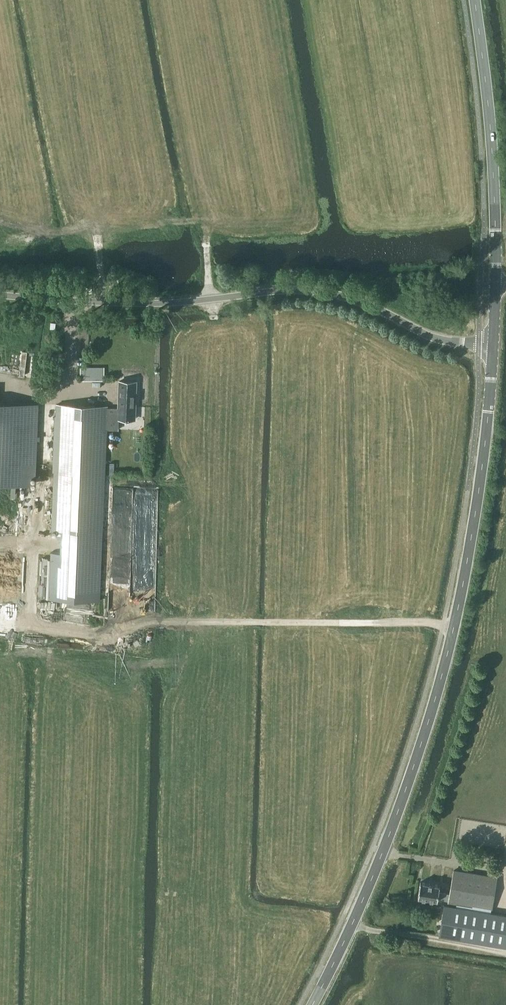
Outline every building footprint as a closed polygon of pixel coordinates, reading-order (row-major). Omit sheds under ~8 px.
[(107,407),(106,429),(119,429),(119,418),(135,419),(136,381),(119,380),(118,407),(107,407)] [(31,485),(31,477),(36,477),(39,403),(0,402),(0,484),(31,485)] [(51,552),(50,598),(75,599),(100,600),(100,583),(102,530),(106,429),(107,407),(107,406),(56,404),(52,528),(58,528),(58,537),(62,537),(61,552),(51,552)] [(491,908),(497,877),(453,870),(449,893),(438,891),(437,898),(448,900),(448,901),(457,903),(472,905),(491,908)] [(438,891),(439,885),(420,881),(417,896),(437,899),(437,898),(438,891)] [(472,909),(472,905),(457,903),(456,907),(444,905),(439,934),(505,945),(505,915),(472,909)]
